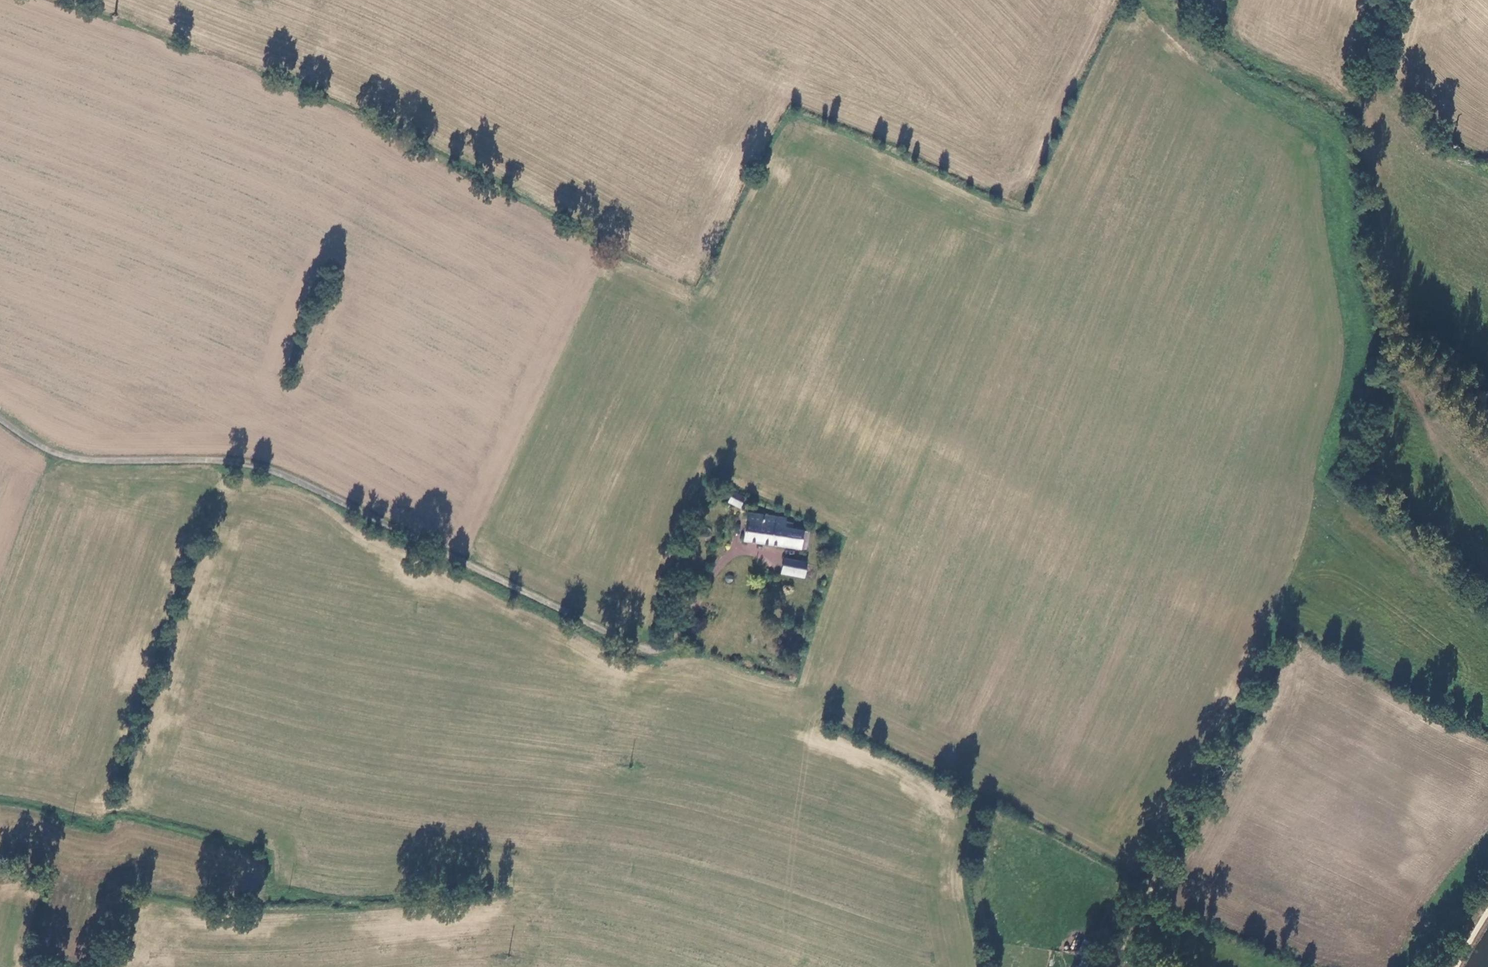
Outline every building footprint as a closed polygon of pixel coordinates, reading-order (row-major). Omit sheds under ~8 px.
[(740,499),(727,493),(724,501),(736,507),(740,499)] [(741,542),(804,548),(806,531),(789,529),(789,523),(784,523),(784,520),(744,515),(741,542)] [(804,578),(806,562),(782,559),(780,574),(804,578)] [(731,583),(732,580),(732,577),(730,576),(727,575),(724,576),(723,578),(723,581),(724,583),(726,585),(729,584),(731,583)]
